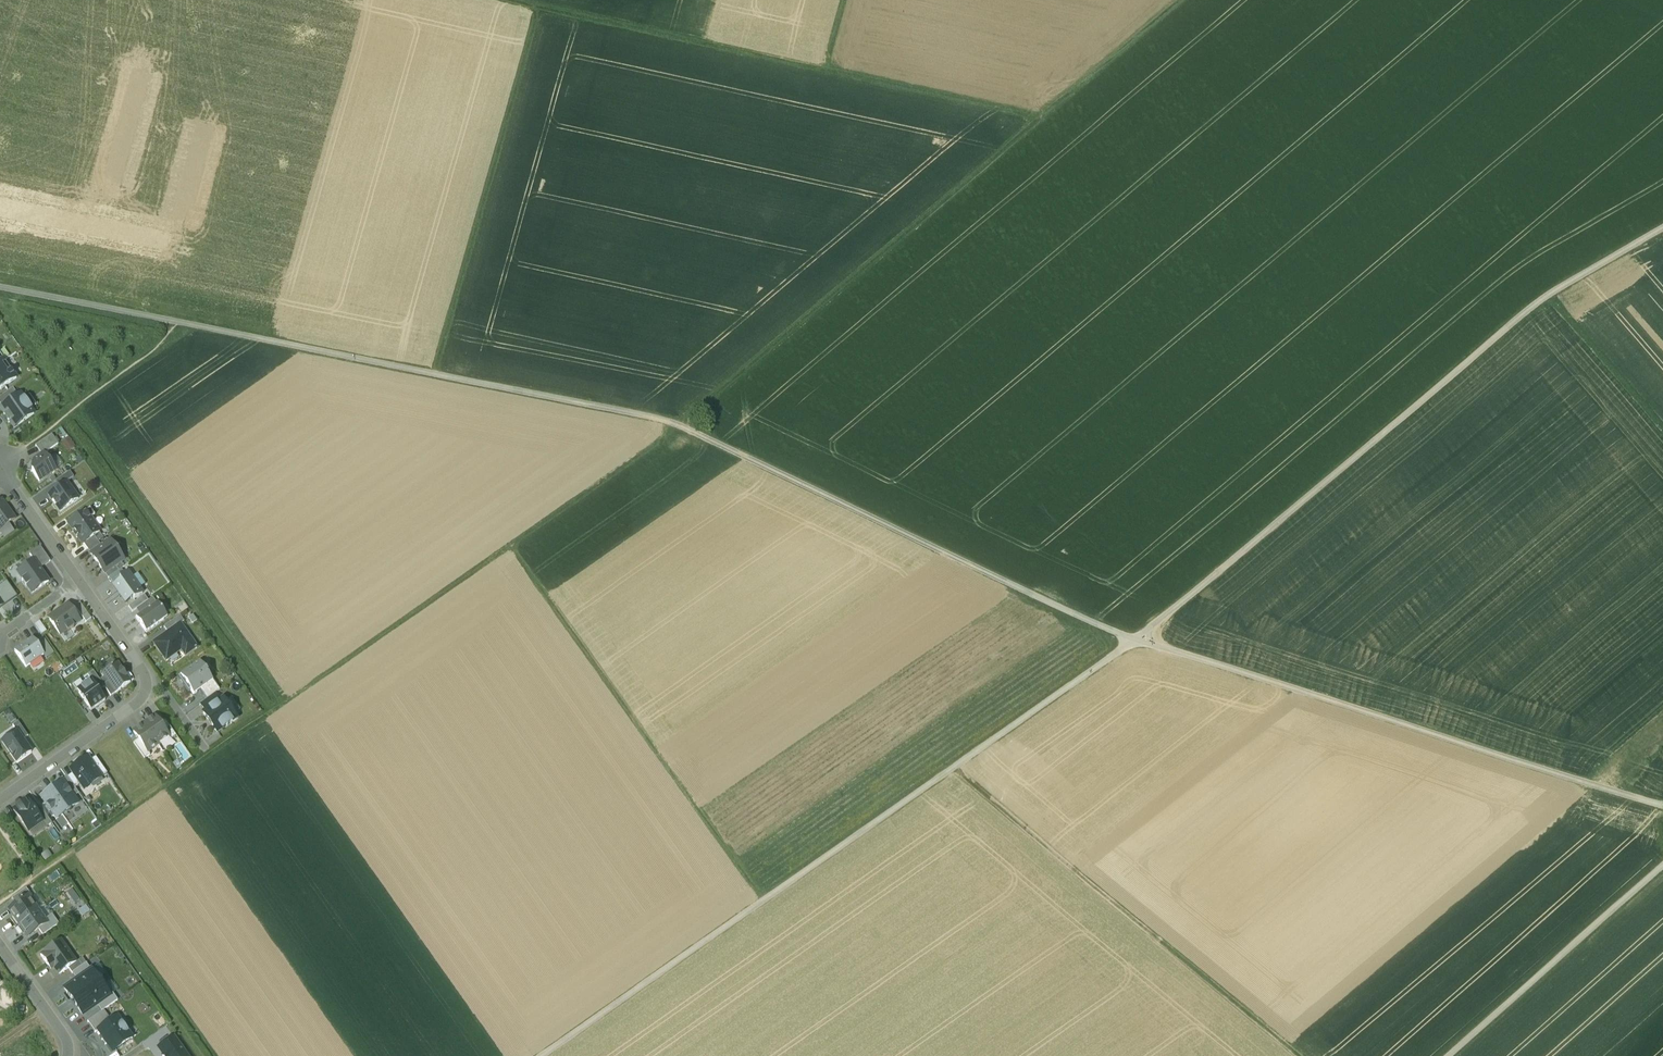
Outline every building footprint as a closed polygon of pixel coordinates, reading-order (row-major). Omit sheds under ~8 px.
[(0,364),(0,389),(16,378),(4,361),(0,364)] [(0,398),(0,405),(2,408),(18,396),(13,389),(0,398)] [(2,408),(0,409),(5,415),(4,416),(8,423),(10,422),(14,428),(34,414),(20,395),(18,396),(2,408)] [(51,435),(35,446),(42,455),(44,454),(58,444),(51,435)] [(42,455),(33,461),(31,471),(39,482),(55,470),(44,454),(42,455)] [(73,478),(69,472),(65,475),(69,481),(73,478)] [(65,475),(55,482),(59,488),(66,483),(69,481),(65,475)] [(59,488),(48,495),(60,512),(78,499),(66,483),(59,488)] [(1,501),(0,502),(0,530),(15,519),(1,501)] [(90,509),(69,524),(83,544),(99,533),(89,519),(94,516),(90,509)] [(99,533),(83,544),(87,550),(98,542),(103,538),(99,533)] [(98,542),(87,550),(91,555),(98,550),(102,547),(98,542)] [(114,547),(110,542),(102,547),(98,550),(91,555),(101,569),(104,574),(120,563),(121,562),(117,556),(122,553),(116,546),(114,547)] [(50,562),(40,547),(30,555),(34,561),(40,569),(50,562)] [(40,569),(34,561),(17,573),(22,580),(22,581),(26,587),(27,586),(32,594),(48,582),(40,569)] [(120,563),(104,574),(108,579),(124,568),(120,563)] [(142,594),(127,573),(119,579),(121,581),(113,587),(125,603),(133,598),(134,600),(142,594)] [(2,606),(0,607),(0,609),(17,597),(6,581),(0,585),(0,603),(2,606)] [(153,598),(137,610),(140,615),(156,604),(153,598)] [(91,619),(80,603),(74,607),(86,623),(91,619)] [(140,615),(136,618),(146,632),(167,617),(157,603),(156,604),(140,615)] [(67,605),(61,610),(61,611),(56,615),(55,614),(48,619),(59,634),(66,630),(67,632),(74,627),(73,626),(79,622),(67,605)] [(180,617),(164,628),(167,633),(180,624),(180,625),(184,622),(180,617)] [(39,624),(45,633),(50,630),(43,621),(39,624)] [(167,633),(153,643),(166,661),(181,650),(185,656),(195,649),(195,650),(197,649),(196,648),(180,625),(180,624),(167,633)] [(54,654),(42,638),(35,643),(44,655),(47,658),(54,654)] [(35,643),(32,639),(14,651),(26,668),(44,655),(35,643)] [(191,691),(193,695),(199,690),(213,681),(200,662),(178,678),(188,693),(191,691)] [(117,664),(103,674),(105,677),(116,693),(130,683),(117,664)] [(99,681),(93,672),(87,676),(91,680),(99,692),(104,688),(99,681)] [(116,693),(105,677),(99,681),(104,688),(111,697),(116,693)] [(99,692),(91,680),(77,690),(91,710),(105,700),(99,692)] [(220,691),(213,681),(199,690),(206,700),(215,694),(220,691)] [(206,700),(199,705),(204,712),(220,701),(215,694),(206,700)] [(204,712),(203,713),(208,721),(210,721),(212,724),(212,725),(217,733),(237,719),(223,699),(220,701),(204,712)] [(160,724),(154,716),(144,724),(158,744),(168,737),(169,737),(160,724)] [(176,736),(165,720),(160,724),(169,737),(168,737),(171,740),(176,736)] [(28,736),(18,722),(12,726),(16,731),(22,740),(28,736)] [(158,744),(144,724),(133,731),(138,739),(148,752),(148,751),(158,744)] [(22,740),(16,731),(2,741),(17,763),(31,752),(22,740)] [(148,752),(138,739),(133,743),(144,758),(150,754),(148,751),(148,752)] [(107,773),(96,757),(90,761),(102,777),(107,773)] [(90,761),(88,758),(70,770),(73,774),(80,784),(82,787),(89,781),(91,785),(102,777),(90,761)] [(80,784),(73,774),(70,776),(67,778),(75,788),(80,784)] [(67,778),(67,777),(54,786),(55,787),(62,782),(73,797),(78,794),(75,788),(67,778)] [(55,787),(41,797),(56,819),(64,813),(67,814),(69,812),(69,809),(78,804),(73,797),(62,782),(55,787)] [(27,800),(13,810),(28,832),(42,822),(35,811),(27,800)] [(51,823),(40,807),(35,811),(42,822),(46,827),(51,823)] [(26,889),(11,899),(15,905),(27,896),(30,900),(33,898),(26,889)] [(30,900),(27,896),(15,905),(16,905),(8,911),(18,924),(37,910),(30,900)] [(45,921),(37,910),(18,924),(27,938),(38,930),(47,924),(45,921)] [(52,915),(45,921),(47,924),(38,930),(43,936),(59,925),(52,915)] [(76,963),(60,941),(43,952),(44,953),(40,956),(48,966),(51,964),(59,975),(68,969),(76,963)] [(76,963),(68,969),(72,974),(86,964),(82,959),(76,963)] [(90,970),(86,964),(72,974),(77,980),(90,970)] [(98,980),(90,970),(77,980),(64,989),(71,1000),(73,999),(76,1004),(75,1005),(83,1016),(97,1006),(109,997),(109,996),(102,987),(99,989),(95,982),(98,980)] [(112,994),(109,996),(109,997),(97,1006),(101,1012),(103,1011),(117,1001),(112,994)] [(111,1022),(103,1011),(101,1012),(87,1022),(95,1033),(98,1031),(97,1031),(111,1022)] [(117,1017),(111,1022),(97,1031),(98,1031),(103,1039),(101,1040),(105,1045),(107,1044),(112,1052),(132,1039),(117,1017)] [(158,1049),(163,1055),(186,1055),(173,1038),(158,1049)]
